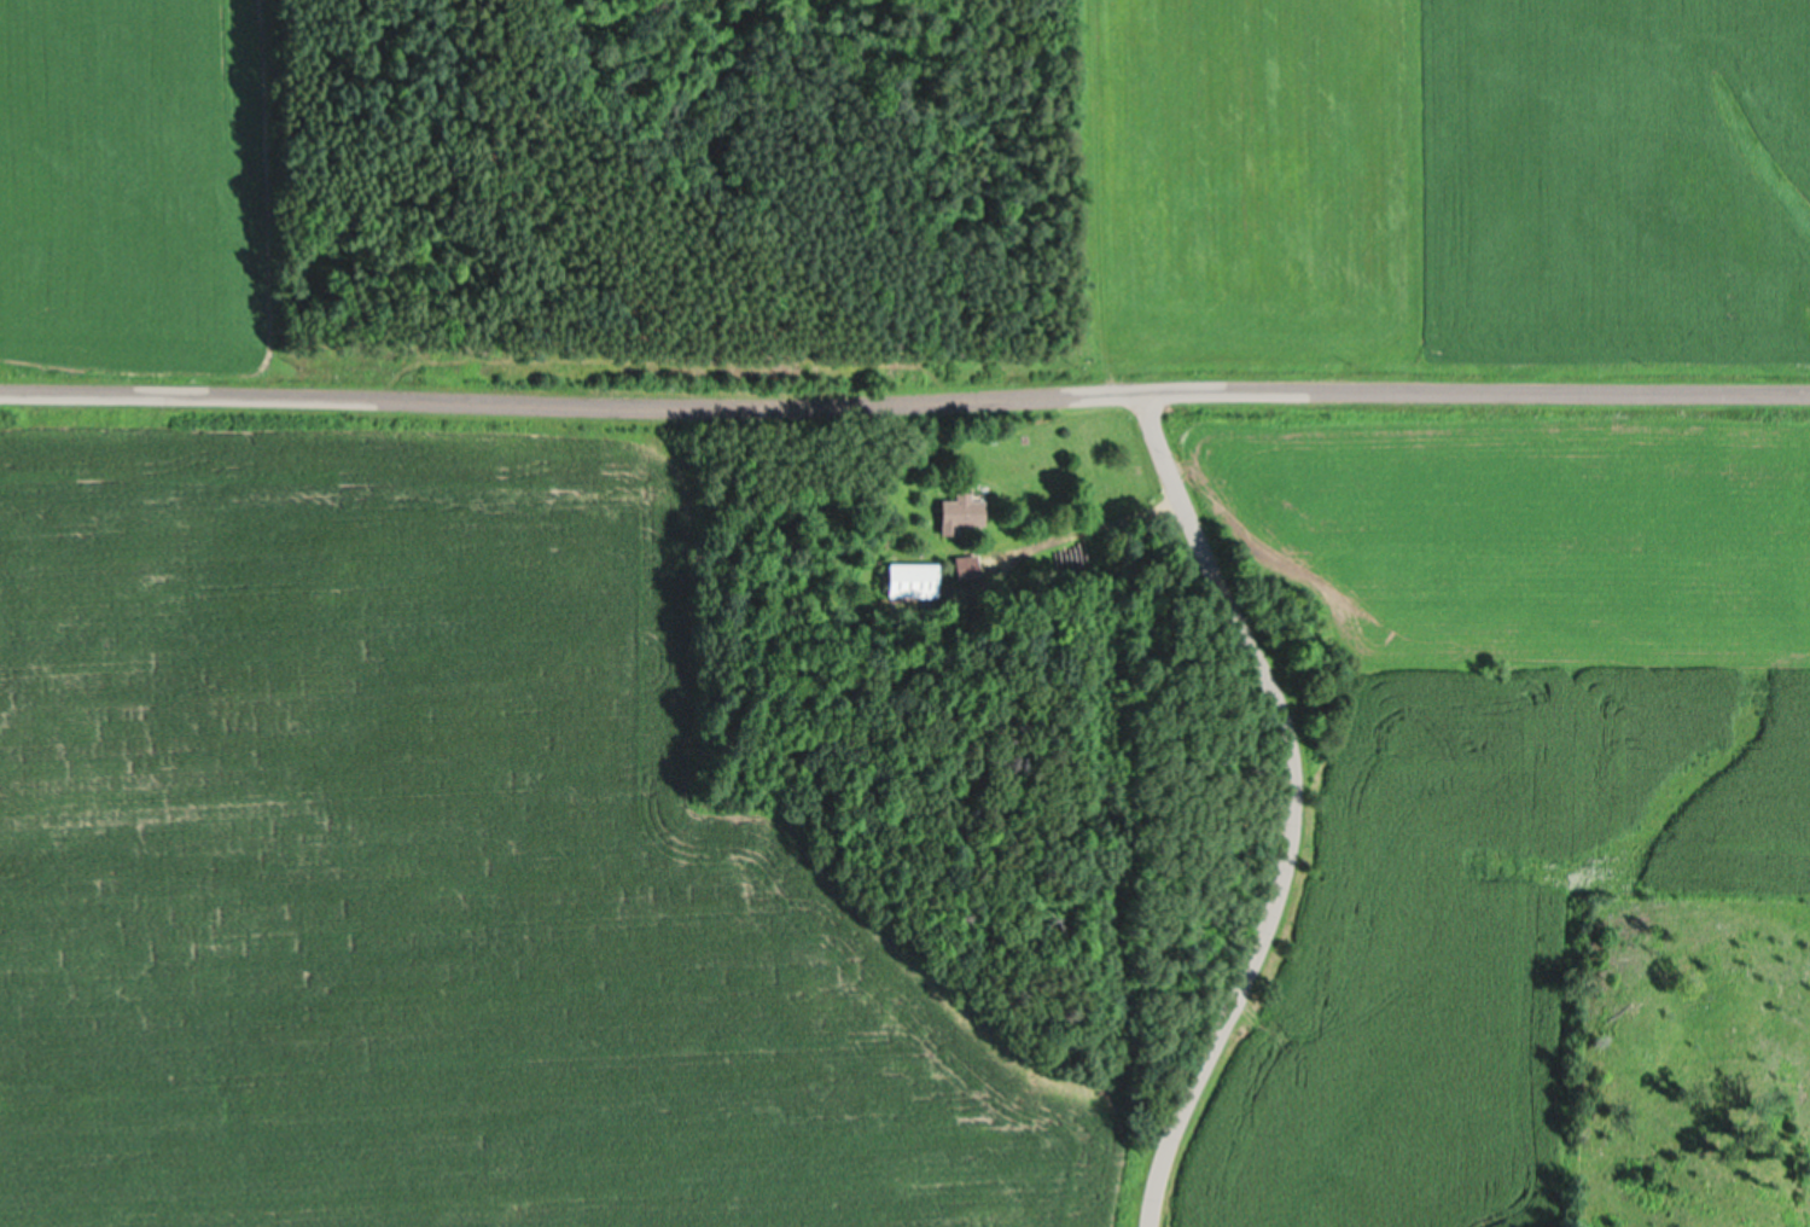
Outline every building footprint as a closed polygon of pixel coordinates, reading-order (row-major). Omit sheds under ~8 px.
[(938,495),(985,498),(983,539),(936,536),(938,495)] [(886,563),(943,564),(943,599),(886,598),(886,563)]
